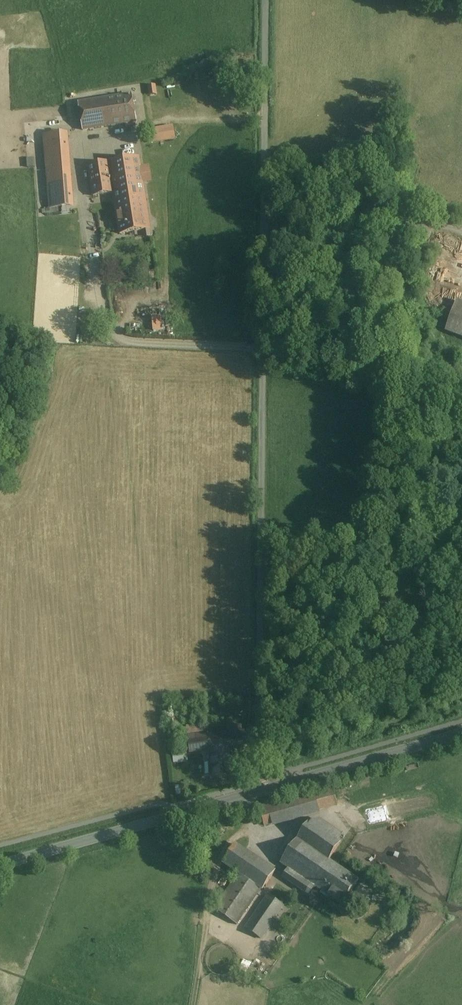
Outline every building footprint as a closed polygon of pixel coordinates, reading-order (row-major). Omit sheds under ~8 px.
[(132,95),(79,103),(83,130),(137,121),(132,95)] [(177,124),(158,127),(160,141),(180,138),(177,124)] [(67,134),(44,136),(45,150),(52,150),(55,194),(72,193),(67,134)] [(89,165),(93,195),(113,193),(143,188),(139,158),(89,165)] [(143,188),(113,193),(120,234),(150,229),(143,188)] [(457,302),(446,331),(461,337),(461,304),(457,302)] [(192,732),(208,732),(207,724),(191,725),(192,732)] [(188,740),(189,752),(208,750),(207,738),(188,740)] [(229,754),(212,755),(213,776),(230,775),(229,754)] [(333,786),(259,807),(264,826),(339,805),(333,786)] [(309,822),(281,863),(291,870),(287,877),(303,889),(304,888),(308,891),(312,885),(329,861),(341,843),(309,822)] [(275,871),(236,844),(223,863),(239,874),(214,909),(236,925),(261,889),(263,890),(275,871)] [(329,861),(312,885),(343,905),(359,881),(329,861)] [(268,896),(246,928),(261,938),(283,906),(268,896)]
